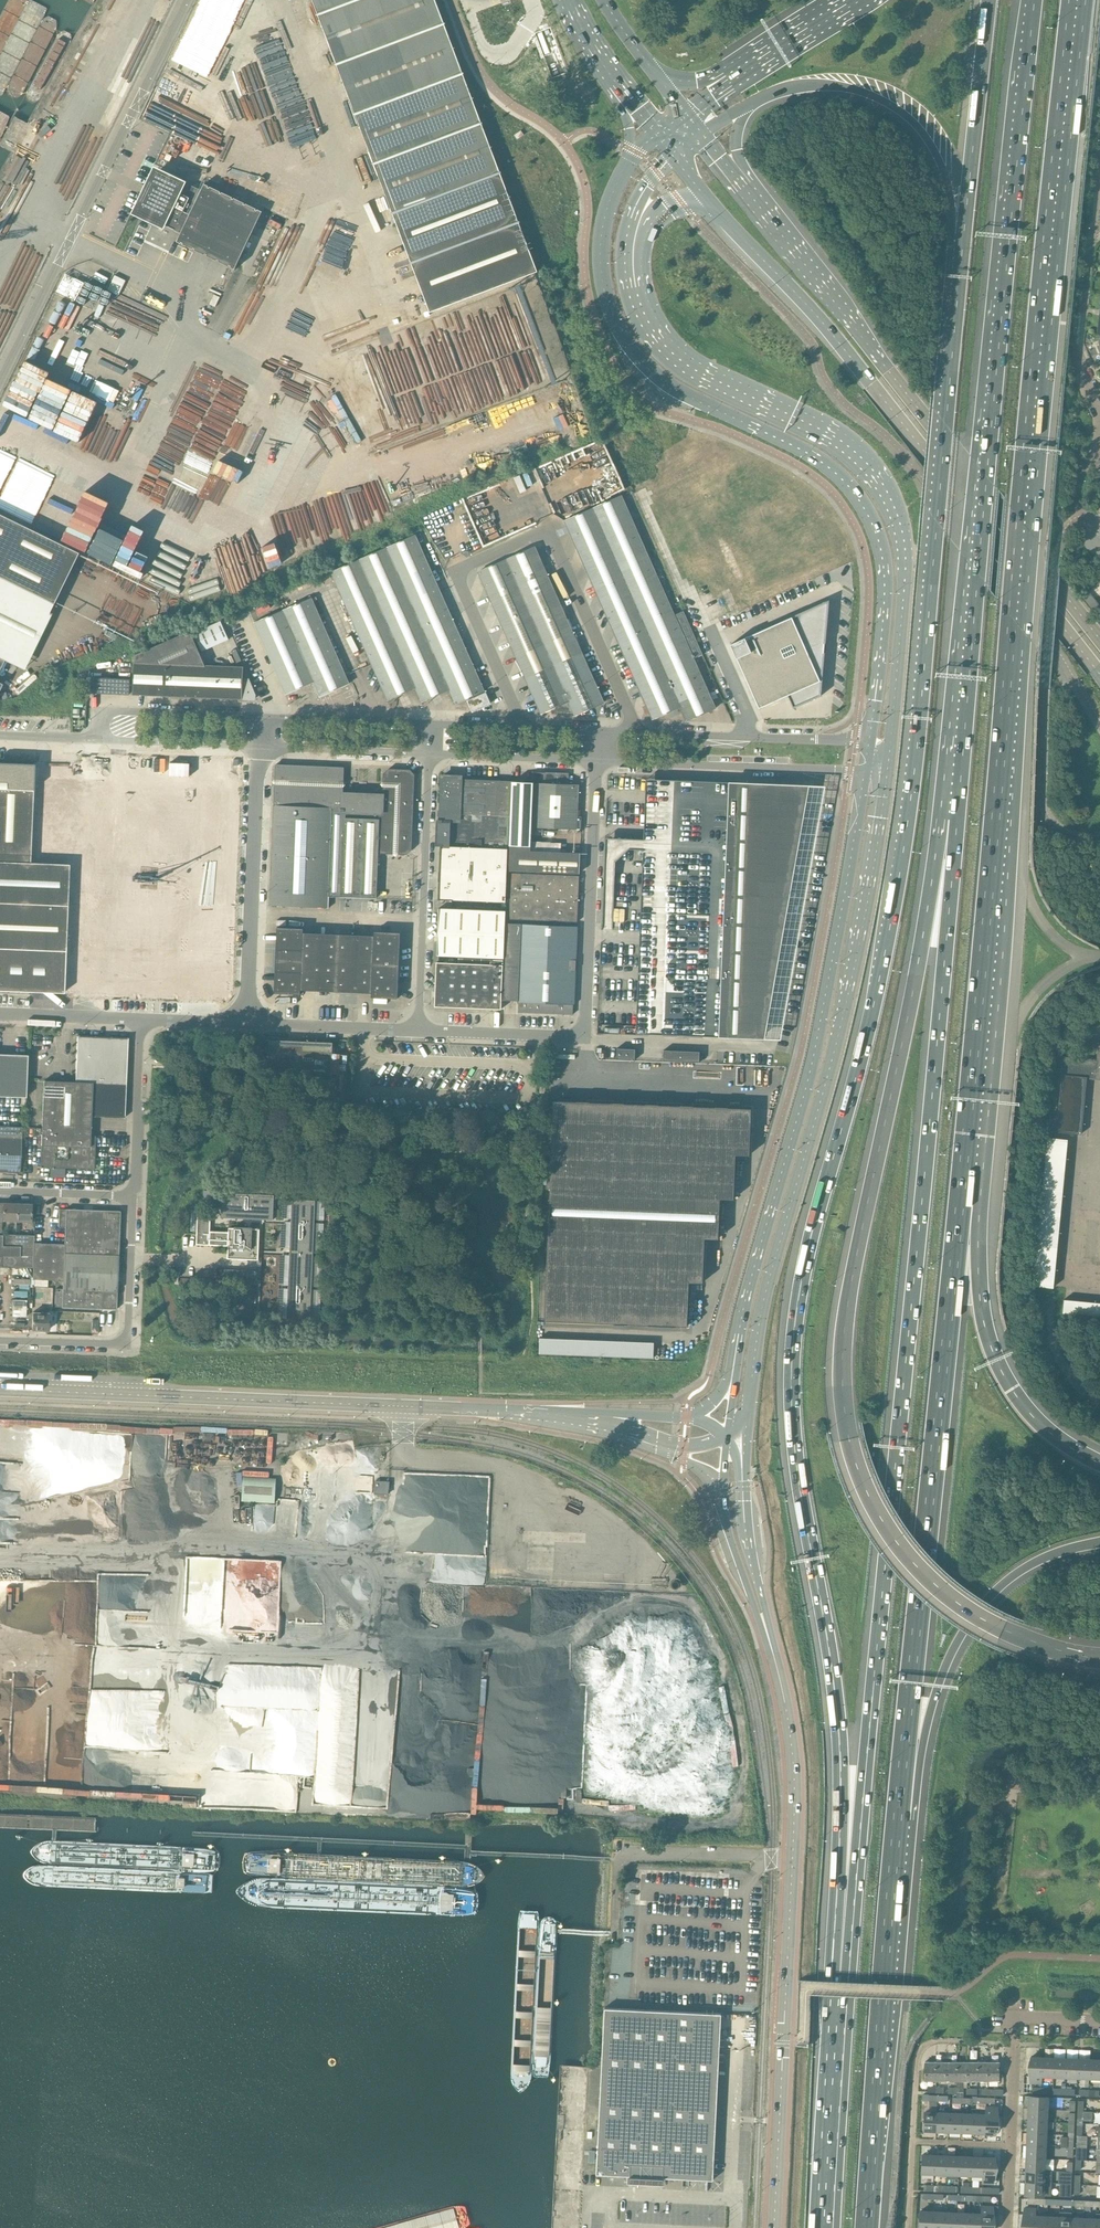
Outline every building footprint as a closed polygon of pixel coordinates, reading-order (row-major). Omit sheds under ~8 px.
[(445,23),(444,23),(435,0),(312,0),(317,13),(317,14),(317,15),(317,16),(318,16),(336,63),(335,64),(335,65),(445,23)] [(445,23),(335,65),(336,65),(337,66),(355,113),(354,114),(354,115),(464,73),(463,73),(462,72),(445,25),(445,24),(445,23)] [(464,73),(354,115),(355,115),(356,115),(373,162),(373,163),(373,164),(373,165),(374,165),(393,214),(429,313),(538,272),(500,173),(482,125),(483,124),(483,123),(482,122),(481,122),(463,75),(464,74),(464,73)] [(521,130),(514,135),(517,140),(524,135),(521,130)] [(204,184),(201,190),(194,188),(189,185),(186,191),(180,189),(183,184),(156,170),(148,187),(152,189),(151,191),(148,192),(147,192),(147,193),(149,197),(148,198),(171,209),(163,225),(181,234),(176,242),(235,270),(263,212),(204,184)] [(143,196),(136,213),(163,226),(163,225),(171,209),(148,198),(143,196)] [(151,304),(112,285),(109,291),(148,310),(151,304)] [(109,292),(103,303),(142,322),(148,311),(109,292)] [(517,477),(521,485),(526,483),(522,475),(517,477)] [(579,491),(555,501),(557,508),(582,498),(579,491)] [(574,541),(640,690),(653,719),(669,712),(671,718),(683,713),(686,721),(716,708),(693,658),(702,654),(689,625),(683,612),(675,615),(658,579),(663,577),(658,565),(653,567),(641,541),(621,496),(565,521),(574,541)] [(46,598),(71,548),(0,514),(0,576),(46,598)] [(456,704),(484,691),(419,541),(416,535),(402,541),(359,560),(415,688),(422,702),(449,690),(456,704)] [(573,632),(535,547),(478,572),(516,657),(573,632)] [(331,572),(384,690),(388,700),(415,688),(359,560),(331,572)] [(1089,591),(1083,597),(1089,603),(1095,597),(1089,591)] [(349,683),(346,676),(312,599),(283,611),(314,682),(320,696),(349,683)] [(730,644),(759,708),(788,695),(793,708),(821,696),(829,599),(730,644)] [(283,611),(255,623),(287,694),(314,682),(283,611)] [(160,664),(166,664),(206,665),(190,631),(136,655),(135,662),(160,664)] [(516,657),(523,671),(525,678),(554,666),(582,653),(573,632),(516,657)] [(554,666),(571,706),(575,715),(576,715),(604,702),(582,653),(554,666)] [(134,695),(164,696),(165,696),(166,664),(160,664),(135,662),(134,695)] [(244,667),(206,665),(166,664),(165,696),(242,699),(256,699),(256,696),(249,678),(243,678),(244,667)] [(525,678),(540,711),(541,713),(551,709),(553,714),(571,706),(554,666),(525,678)] [(93,678),(92,691),(92,693),(130,694),(130,680),(93,678)] [(486,694),(470,701),(469,702),(473,711),(490,704),(486,694)] [(571,706),(553,714),(575,715),(571,706)] [(33,782),(34,764),(0,762),(0,781),(33,782)] [(319,766),(276,764),(275,786),(274,798),(274,802),(274,805),(274,809),(273,816),(272,843),(272,852),(272,858),(271,867),(330,870),(331,835),(331,830),(325,829),(326,807),(332,807),(332,810),(339,810),(340,811),(341,808),(343,808),(343,793),(344,767),(319,766)] [(384,773),(383,794),(383,813),(379,813),(340,811),(339,810),(338,830),(331,830),(331,835),(361,836),(360,844),(343,844),(341,896),(341,897),(376,898),(376,897),(378,853),(400,854),(407,855),(412,850),(415,774),(411,770),(389,769),(384,773)] [(530,842),(530,827),(530,826),(533,826),(533,827),(569,828),(578,829),(578,828),(581,828),(582,817),(578,817),(579,785),(568,785),(568,773),(546,772),(533,772),(533,783),(513,782),(511,844),(530,845),(530,842)] [(442,804),(441,820),(460,821),(460,814),(461,780),(462,777),(443,776),(442,804)] [(461,780),(460,814),(510,816),(511,782),(461,780)] [(793,843),(796,829),(804,785),(730,782),(691,781),(675,780),(672,842),(727,844),(737,844),(737,841),(793,843)] [(67,907),(69,865),(29,863),(33,789),(33,782),(0,781),(0,904),(67,907)] [(33,789),(29,863),(69,865),(65,994),(231,1000),(238,797),(33,789)] [(383,794),(343,793),(343,808),(341,808),(340,811),(379,813),(383,813),(383,794)] [(331,830),(338,830),(339,810),(332,810),(332,807),(326,807),(325,829),(331,830)] [(508,847),(510,816),(460,814),(460,821),(441,820),(437,820),(436,845),(441,846),(445,846),(445,844),(476,846),(508,847)] [(329,896),(341,896),(343,844),(360,844),(361,836),(331,835),(330,870),(329,896)] [(725,894),(784,896),(793,843),(737,841),(737,844),(727,844),(672,842),(670,905),(725,907),(725,894)] [(581,854),(561,853),(561,843),(530,842),(530,845),(511,844),(510,870),(580,873),(581,854)] [(441,846),(440,872),(507,875),(508,847),(476,846),(445,844),(445,846),(441,846)] [(329,896),(330,870),(271,867),(271,869),(271,874),(271,885),(271,889),(270,905),(271,905),(327,907),(327,908),(329,908),(329,897),(328,897),(329,896)] [(507,875),(440,872),(439,900),(506,902),(507,875)] [(510,896),(579,899),(580,876),(511,873),(510,896)] [(603,918),(602,928),(613,929),(613,918),(615,873),(605,873),(603,918)] [(725,907),(670,905),(668,955),(720,957),(720,952),(774,954),(784,896),(725,894),(725,907)] [(578,922),(579,899),(510,896),(509,920),(578,922)] [(0,904),(0,948),(65,951),(67,907),(0,904)] [(437,963),(436,991),(435,1007),(501,1009),(503,958),(504,958),(506,911),(439,908),(437,956),(458,957),(458,963),(437,963)] [(573,1015),(574,1005),(574,1004),(575,1004),(578,927),(507,924),(504,1000),(518,1001),(518,1002),(519,1002),(537,1003),(537,1013),(573,1015)] [(304,928),(277,927),(274,993),(301,994),(301,988),(372,991),(371,997),(398,999),(401,932),(374,931),(374,938),(303,935),(304,928)] [(0,948),(0,990),(64,993),(65,951),(0,948)] [(719,1037),(759,1039),(774,954),(720,952),(720,957),(668,955),(665,1034),(719,1037)] [(519,1013),(537,1013),(537,1003),(519,1002),(519,1013)] [(42,1145),(40,1166),(94,1168),(95,1136),(90,1136),(90,1117),(124,1118),(128,1038),(77,1036),(75,1082),(44,1081),(41,1145),(42,1145)] [(332,1042),(271,1039),(269,1072),(270,1072),(270,1071),(330,1074),(331,1074),(332,1042)] [(1099,1042),(1097,1060),(1063,1057),(1056,1132),(1081,1134),(1086,1077),(1099,1079),(1099,1043),(1099,1042)] [(635,1060),(636,1049),(617,1048),(617,1059),(635,1060)] [(699,1063),(700,1052),(664,1050),(663,1061),(699,1063)] [(28,1055),(0,1054),(0,1096),(26,1097),(28,1055)] [(546,1320),(687,1326),(689,1282),(703,1282),(705,1238),(718,1238),(720,1198),(734,1199),(736,1154),(749,1155),(751,1108),(716,1107),(613,1103),(555,1101),(551,1204),(546,1320)] [(20,1172),(22,1127),(0,1126),(0,1171),(20,1172)] [(1055,1288),(1069,1141),(1049,1139),(1034,1285),(1055,1288)] [(222,1193),(221,1218),(224,1218),(239,1218),(273,1220),(274,1208),(274,1197),(274,1195),(274,1188),(252,1188),(248,1187),(223,1186),(223,1193),(222,1193)] [(287,1218),(292,1218),(292,1222),(286,1221),(285,1248),(290,1248),(290,1255),(285,1255),(284,1285),(289,1285),(289,1288),(283,1288),(282,1318),(287,1318),(287,1319),(316,1320),(317,1290),(312,1290),(312,1286),(317,1286),(318,1256),(313,1256),(314,1253),(319,1253),(320,1223),(315,1222),(315,1220),(320,1220),(321,1201),(315,1201),(315,1200),(292,1199),(292,1200),(287,1200),(287,1218)] [(31,1222),(32,1204),(3,1202),(3,1203),(2,1220),(31,1222)] [(65,1244),(34,1243),(33,1280),(63,1281),(63,1289),(56,1289),(55,1306),(62,1307),(116,1309),(120,1211),(66,1209),(66,1210),(59,1209),(59,1227),(65,1227),(65,1244)] [(259,1260),(260,1229),(229,1228),(229,1231),(217,1231),(211,1230),(211,1214),(198,1213),(196,1244),(210,1245),(229,1246),(228,1259),(259,1260)] [(34,1236),(2,1234),(2,1236),(1,1247),(3,1247),(34,1248),(34,1236)] [(2,1256),(2,1267),(33,1269),(34,1248),(3,1247),(1,1247),(2,1236),(0,1236),(0,1256),(2,1256)] [(36,1293),(36,1303),(44,1304),(45,1293),(36,1293)] [(1064,1299),(1063,1312),(1099,1316),(1099,1303),(1064,1299)] [(48,1313),(33,1312),(32,1330),(47,1331),(47,1329),(50,1329),(50,1323),(48,1322),(48,1313)] [(277,1478),(243,1476),(242,1501),(275,1503),(277,1478)] [(375,1481),(375,1494),(388,1494),(388,1488),(389,1488),(389,1482),(375,1481)] [(1011,1779),(1010,1789),(1021,1790),(1022,1780),(1011,1779)] [(992,1783),(990,1804),(1000,1805),(1003,1784),(992,1783)] [(721,2013),(605,2008),(596,2174),(630,2176),(629,2182),(663,2183),(663,2177),(713,2180),(721,2013)] [(1042,2057),(1031,2057),(1028,2066),(1029,2066),(1031,2066),(1030,2082),(1041,2082),(1041,2075),(1042,2057)] [(1041,2075),(1053,2076),(1054,2058),(1042,2057),(1041,2075)] [(1053,2076),(1065,2076),(1066,2058),(1060,2058),(1054,2058),(1053,2076)] [(1065,2076),(1078,2077),(1079,2059),(1072,2058),(1066,2058),(1065,2076)] [(1091,2059),(1079,2059),(1078,2077),(1090,2077),(1091,2059)] [(1099,2078),(1099,2060),(1091,2059),(1090,2077),(1099,2078)] [(956,2061),(945,2062),(945,2086),(946,2086),(946,2080),(956,2080),(956,2061)] [(967,2061),(956,2061),(956,2080),(957,2080),(957,2092),(957,2094),(963,2094),(964,2092),(963,2092),(963,2080),(967,2080),(967,2061)] [(967,2080),(978,2080),(978,2061),(967,2061),(967,2080)] [(978,2080),(988,2080),(988,2061),(978,2061),(978,2080)] [(988,2061),(988,2080),(999,2080),(999,2061),(988,2061)] [(935,2080),(935,2062),(925,2062),(925,2080),(935,2080)] [(945,2062),(935,2062),(935,2080),(936,2080),(936,2086),(945,2086),(945,2062)] [(1030,2096),(1029,2108),(1047,2109),(1047,2096),(1030,2096)] [(973,2132),(986,2132),(987,2107),(986,2107),(986,2114),(974,2114),(973,2132)] [(986,2132),(996,2133),(999,2123),(998,2123),(997,2123),(997,2108),(987,2107),(986,2132)] [(1029,2108),(1028,2121),(1046,2121),(1047,2109),(1029,2108)] [(1083,2110),(1078,2110),(1078,2120),(1088,2120),(1088,2112),(1083,2112),(1083,2110)] [(924,2129),(937,2130),(937,2112),(925,2112),(924,2129)] [(937,2130),(949,2131),(950,2113),(937,2112),(937,2130)] [(949,2131),(961,2131),(962,2113),(950,2113),(949,2131)] [(961,2131),(973,2132),(974,2114),(962,2113),(961,2131)] [(1028,2121),(1028,2133),(1046,2134),(1046,2121),(1028,2121)] [(1077,2135),(1086,2135),(1086,2126),(1082,2126),(1082,2125),(1077,2125),(1077,2135)] [(1028,2133),(1027,2145),(1045,2146),(1046,2134),(1028,2133)] [(1086,2135),(1077,2135),(1077,2144),(1082,2145),(1082,2136),(1086,2136),(1086,2135)] [(1027,2145),(1027,2157),(1045,2158),(1045,2146),(1027,2145)] [(935,2155),(923,2154),(922,2172),(935,2173),(935,2155)] [(935,2173),(947,2173),(948,2155),(935,2155),(935,2173)] [(947,2173),(959,2174),(960,2156),(948,2155),(947,2173)] [(959,2174),(971,2174),(972,2156),(960,2156),(959,2174)] [(984,2157),(972,2156),(971,2174),(983,2175),(983,2182),(984,2157)] [(984,2157),(983,2182),(994,2182),(994,2167),(996,2167),(997,2167),(995,2157),(984,2157)] [(1027,2157),(1026,2169),(1044,2170),(1045,2158),(1027,2157)] [(1026,2169),(1026,2182),(1052,2183),(1052,2171),(1044,2170),(1026,2169)] [(1065,2181),(1065,2172),(1056,2171),(1056,2180),(1065,2181)] [(1026,2182),(1025,2194),(1043,2195),(1051,2195),(1052,2183),(1026,2182)] [(982,2206),(981,2213),(970,2213),(969,2227),(981,2227),(982,2206)] [(981,2227),(993,2227),(995,2223),(994,2222),(994,2223),(992,2222),(993,2207),(982,2206),(981,2227)] [(1035,2209),(1024,2208),(1024,2224),(1022,2224),(1021,2224),(1022,2227),(1034,2227),(1035,2209)] [(1034,2227),(1046,2227),(1047,2216),(1035,2216),(1035,2209),(1034,2227)] [(933,2211),(920,2211),(920,2227),(932,2227),(933,2211)] [(933,2211),(932,2227),(945,2227),(945,2212),(933,2211)] [(945,2212),(945,2227),(957,2227),(957,2212),(945,2212)] [(957,2212),(957,2227),(969,2227),(970,2213),(957,2212)] [(1059,2217),(1047,2216),(1046,2227),(1059,2227),(1059,2217)] [(1072,2217),(1059,2217),(1059,2227),(1071,2227),(1072,2217)] [(1084,2218),(1072,2217),(1071,2227),(1083,2227),(1084,2218)] [(1096,2218),(1084,2218),(1083,2227),(1096,2227),(1096,2218)]
